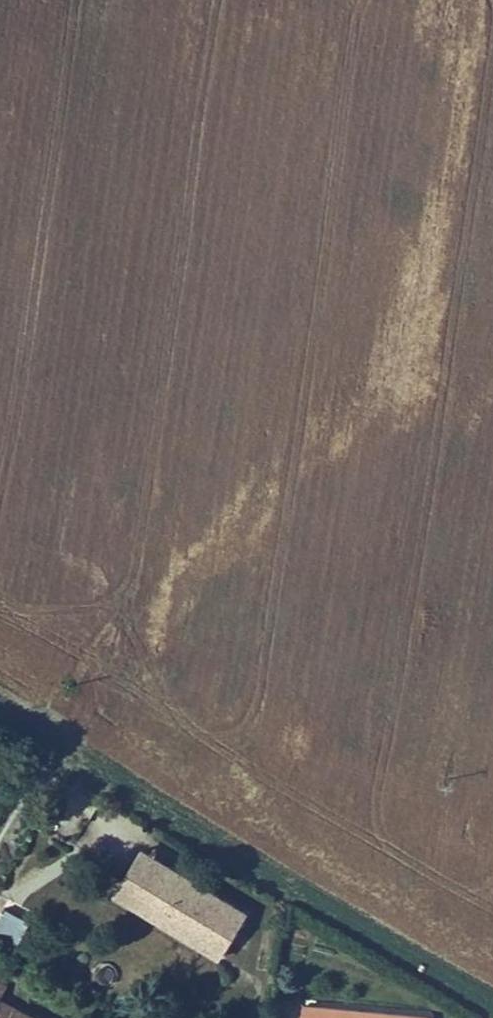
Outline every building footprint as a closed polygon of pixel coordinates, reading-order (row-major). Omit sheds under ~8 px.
[(248,907),(143,846),(116,892),(221,953),(248,907)] [(0,897),(0,933),(16,944),(33,919),(0,897)] [(20,1015),(13,1011),(21,997),(0,985),(0,1017),(19,1017),(20,1015)] [(329,1006),(328,1017),(425,1017),(329,1006)]
